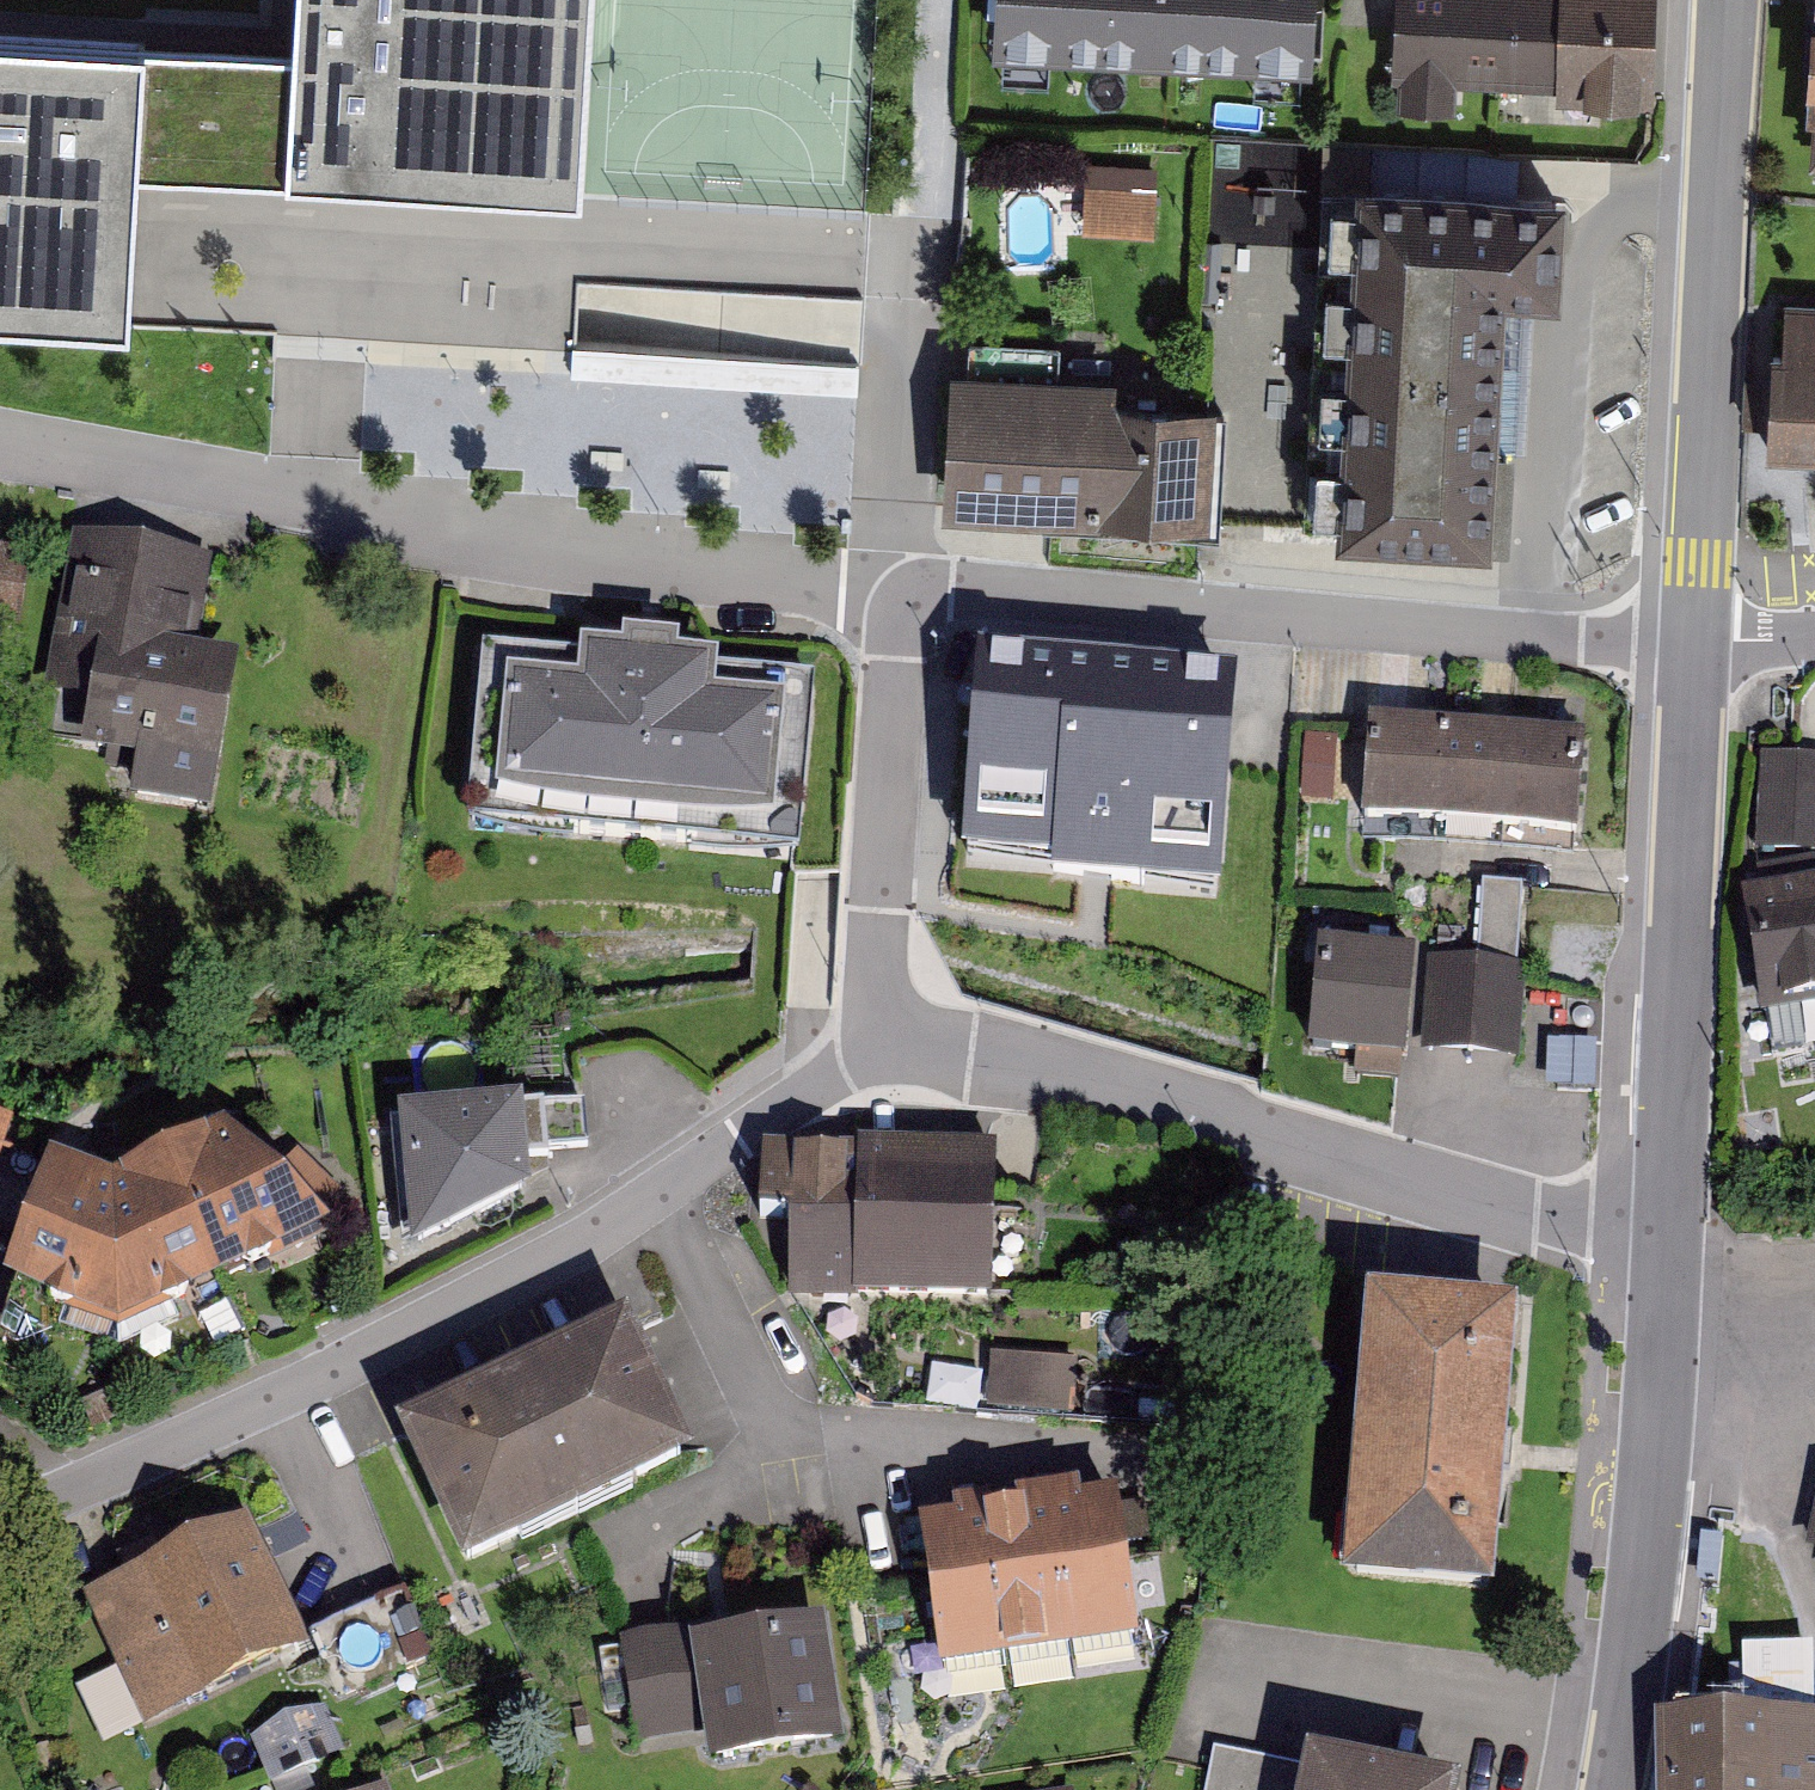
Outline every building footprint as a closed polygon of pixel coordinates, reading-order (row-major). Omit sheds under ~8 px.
[(294,56),(287,183),(578,199),(590,0),(298,0),(294,56)] [(1007,62),(1344,76),(1348,0),(1009,0),(1007,62)] [(1408,87),(1672,93),(1674,0),(1411,0),(1408,87)] [(127,329),(135,175),(143,49),(0,41),(0,322),(127,329)] [(294,56),(143,49),(135,175),(287,183),(294,56)] [(1086,225),(1157,232),(1164,168),(1092,161),(1086,225)] [(1590,304),(1595,189),(1367,179),(1351,534),(1515,541),(1520,435),(1526,302),(1590,304)] [(518,352),(518,201),(331,201),(331,229),(350,229),(350,262),(308,262),(308,323),(348,323),(348,352),(518,352)] [(577,382),(864,390),(866,297),(579,289),(577,382)] [(1787,309),(1786,356),(1775,355),(1774,386),(1757,386),(1756,426),(1770,426),(1769,459),(1814,460),(1814,310),(1787,309)] [(1131,373),(974,366),(968,513),(1226,525),(1231,414),(1130,409),(1131,373)] [(228,566),(80,541),(51,711),(110,721),(103,763),(246,787),(268,655),(214,646),(228,566)] [(43,611),(50,550),(0,544),(0,605),(43,611)] [(816,680),(483,650),(468,823),(801,852),(816,680)] [(962,856),(1053,863),(1052,880),(1220,893),(1237,674),(978,654),(962,856)] [(1433,825),(1440,724),(1368,719),(1361,820),(1433,825)] [(1513,729),(1440,724),(1433,825),(1506,830),(1513,729)] [(1506,830),(1578,835),(1585,734),(1513,729),(1506,830)] [(1765,756),(1764,861),(1814,862),(1814,757),(1765,756)] [(1754,892),(1783,1051),(1814,1045),(1814,881),(1754,892)] [(1415,951),(1318,942),(1308,1051),(1406,1059),(1415,951)] [(1427,957),(1420,1053),(1519,1060),(1526,964),(1427,957)] [(523,1099),(397,1110),(409,1251),(531,1192),(523,1099)] [(223,1276),(329,1226),(224,1125),(164,1153),(223,1276)] [(790,1216),(791,1302),(1021,1299),(1019,1142),(789,1145),(790,1216)] [(112,1178),(116,1327),(223,1276),(164,1153),(112,1178)] [(112,1178),(52,1154),(1,1282),(116,1327),(112,1178)] [(1516,1309),(1366,1297),(1343,1585),(1493,1597),(1516,1309)] [(395,1429),(462,1570),(694,1461),(628,1320),(395,1429)] [(1140,1508),(922,1538),(941,1676),(1159,1646),(1140,1508)] [(248,1517),(83,1595),(146,1728),(311,1650),(248,1517)] [(844,1627),(711,1645),(710,1635),(634,1645),(647,1748),(724,1738),(729,1775),(861,1758),(844,1627)] [(253,1731),(274,1782),(345,1753),(323,1701),(253,1731)] [(1667,1789),(1814,1789),(1814,1715),(1663,1724),(1667,1789)] [(1301,1765),(1223,1749),(1214,1789),(1296,1789),(1301,1765)] [(1318,1789),(1455,1789),(1324,1761),(1318,1789)] [(389,1780),(364,1789),(394,1789),(389,1780)]
